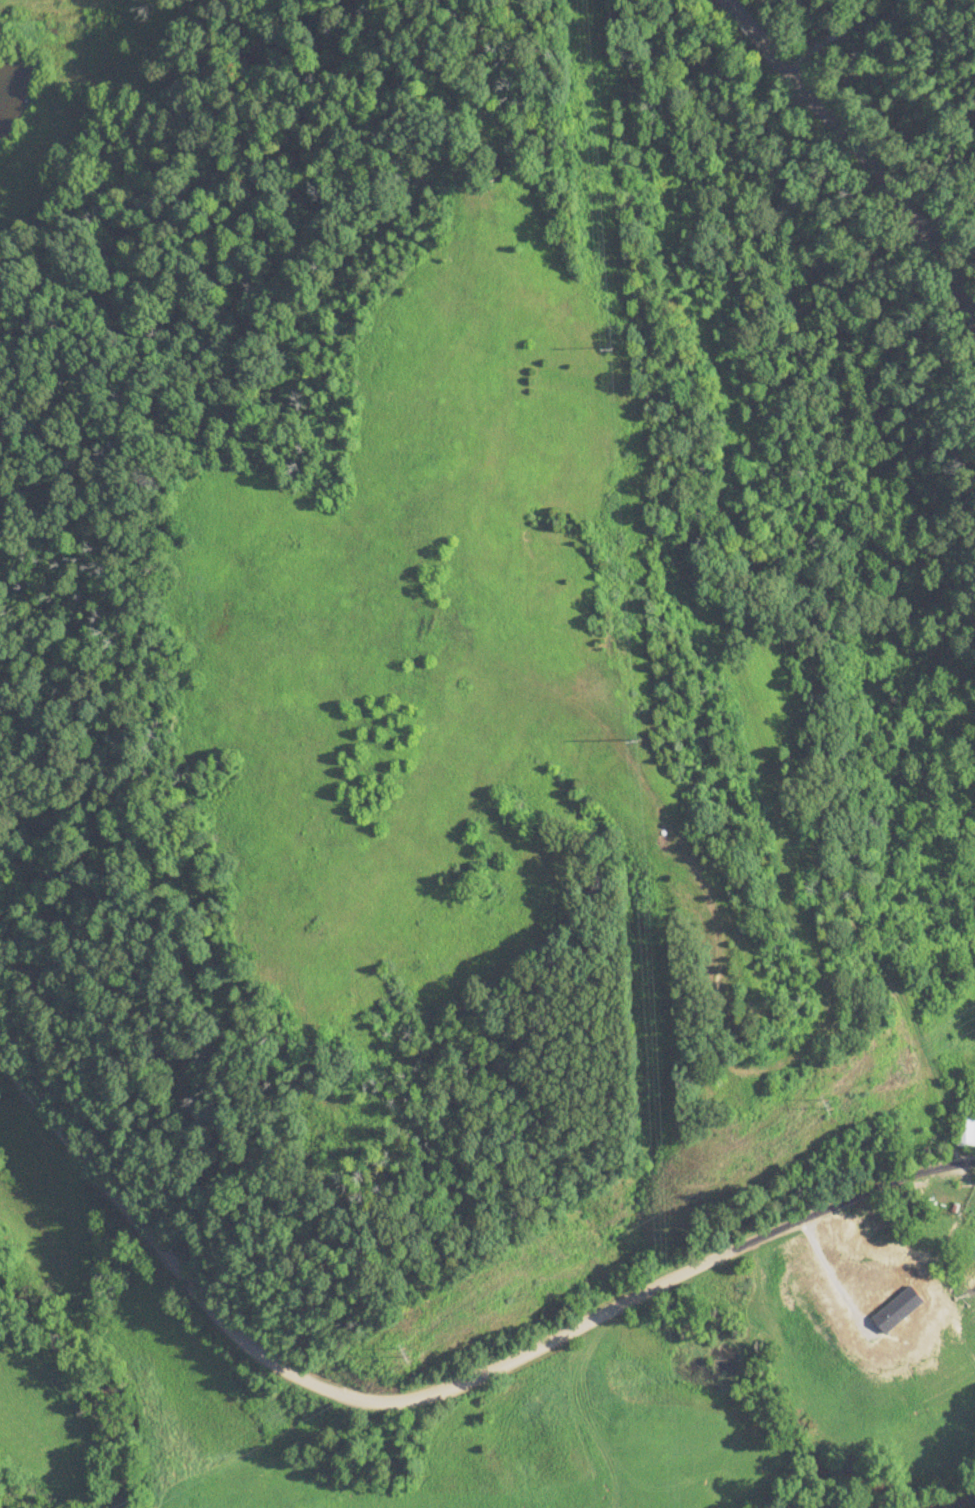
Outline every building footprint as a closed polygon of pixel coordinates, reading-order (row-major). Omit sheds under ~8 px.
[(956,1113),(956,1146),(974,1146),(974,1113),(956,1113)]
